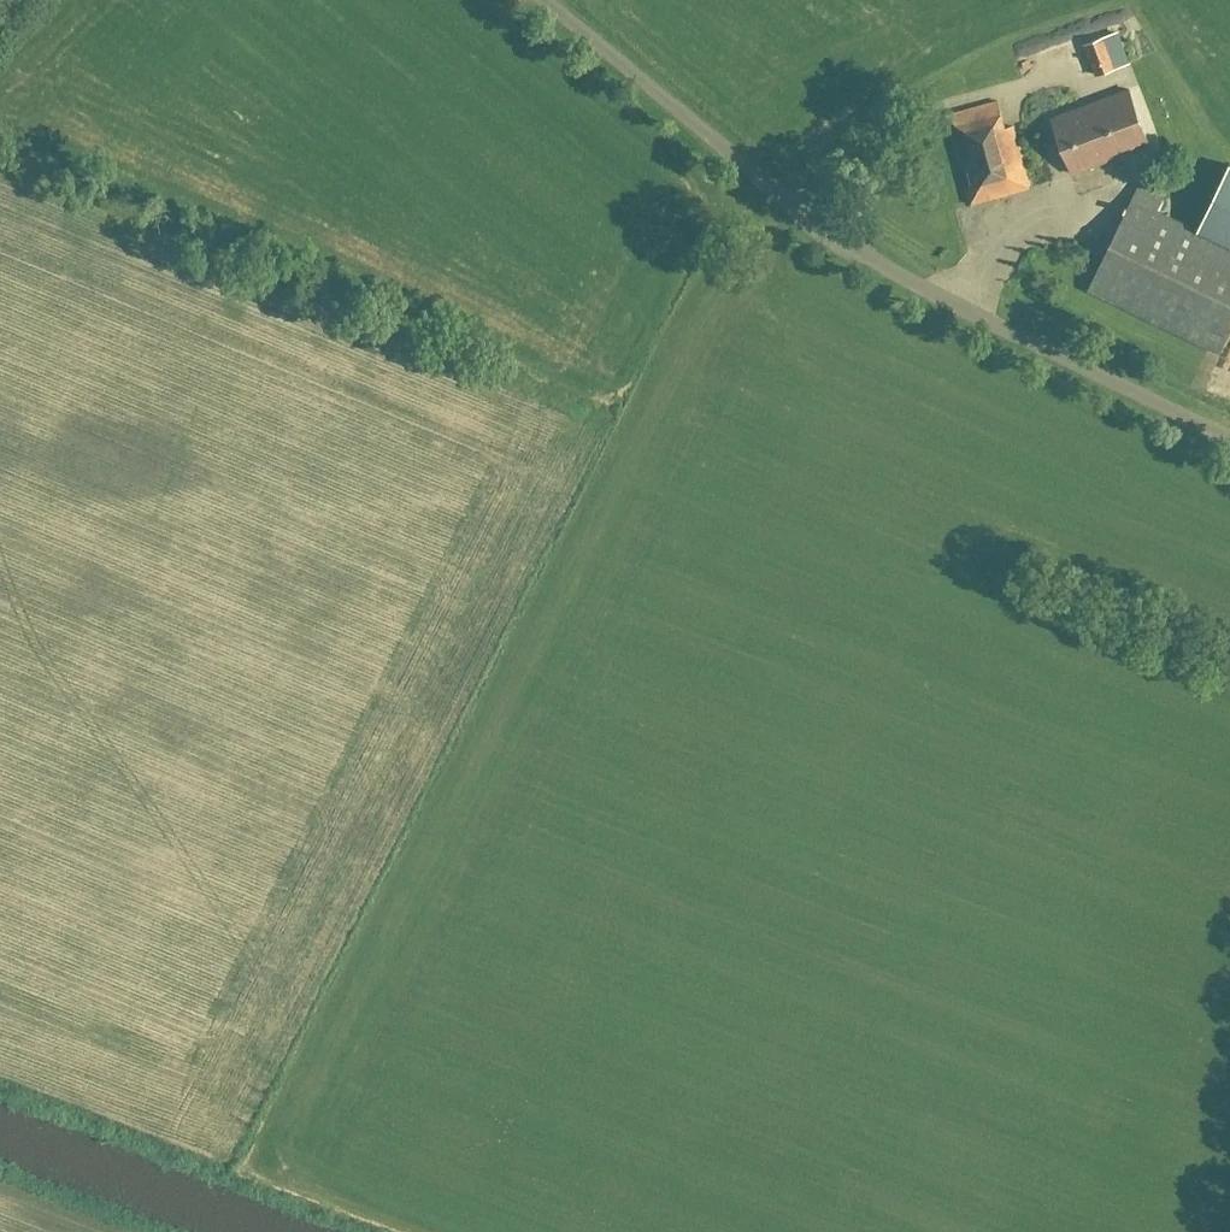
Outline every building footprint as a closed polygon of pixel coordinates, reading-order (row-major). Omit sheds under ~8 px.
[(1103,39),(1083,46),(1094,78),(1115,70),(1103,39)] [(1090,105),(1111,161),(1149,147),(1128,91),(1090,105)] [(969,206),(1028,190),(1011,128),(1003,130),(996,103),(944,117),(969,206)] [(1072,175),(1111,161),(1090,105),(1052,119),(1072,175)] [(1199,228),(1229,243),(1229,166),(1199,228)] [(1229,330),(1229,249),(1156,213),(1163,197),(1139,186),(1088,292),(1218,355),(1229,330)]
